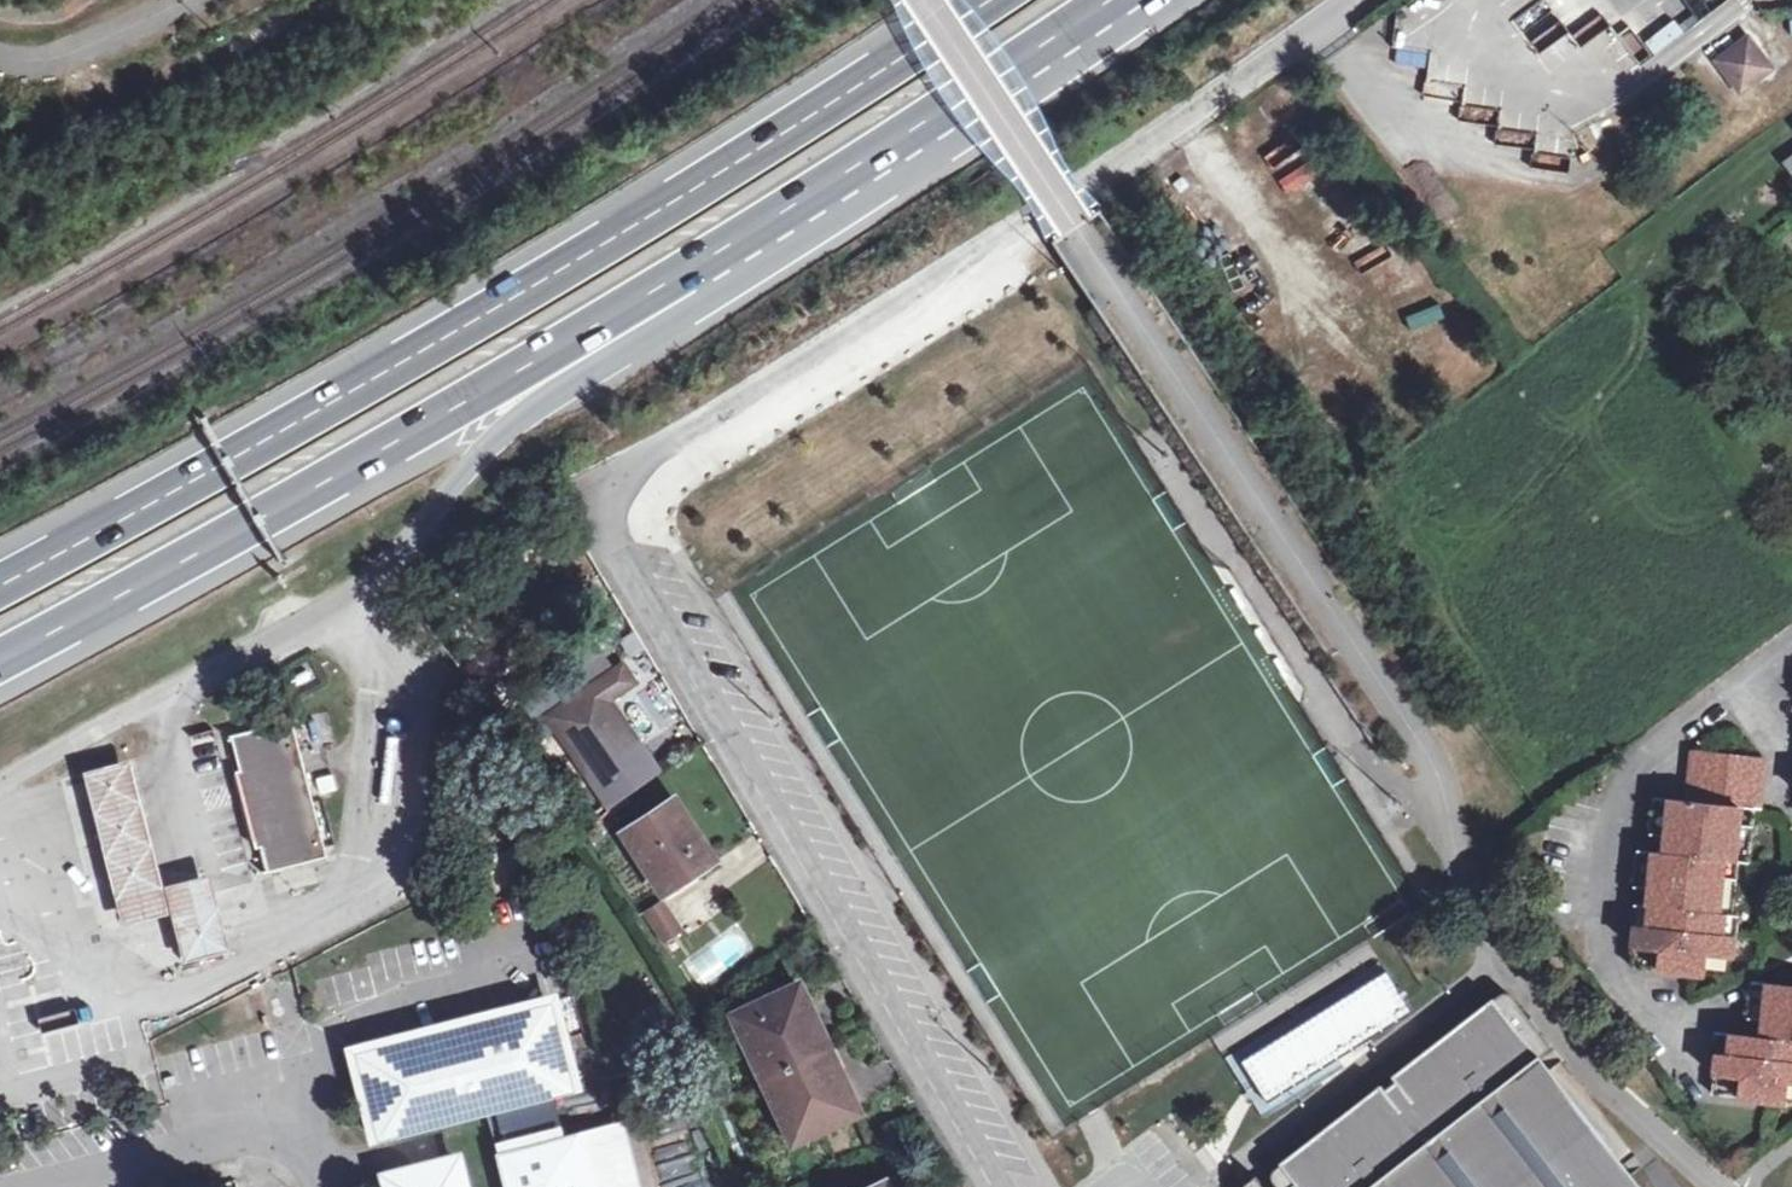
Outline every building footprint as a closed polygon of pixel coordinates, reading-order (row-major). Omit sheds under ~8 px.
[(1744,58),(1752,51),(1746,43),(1737,49),(1744,58)] [(1744,58),(1737,49),(1717,64),(1740,93),(1768,72),(1752,51),(1744,58)] [(1784,163),(1791,174),(1791,157),(1784,163)] [(623,667),(549,718),(589,779),(638,746),(609,701),(634,684),(623,667)] [(290,720),(227,736),(263,872),(326,856),(290,720)] [(195,754),(215,751),(213,731),(192,734),(195,754)] [(1759,807),(1764,757),(1694,749),(1688,799),(1652,796),(1649,833),(1665,835),(1663,851),(1637,849),(1633,886),(1649,888),(1647,905),(1632,903),(1630,926),(1635,926),(1631,966),(1728,976),(1732,936),(1736,937),(1738,915),(1734,914),(1740,861),(1748,862),(1754,807),(1759,807)] [(674,801),(625,833),(664,895),(714,862),(674,801)] [(213,876),(167,887),(184,963),(231,952),(213,876)] [(664,899),(642,913),(663,945),(685,931),(664,899)] [(1407,1003),(1386,970),(1369,981),(1240,1061),(1267,1104),(1413,1013),(1407,1003)] [(1752,981),(1747,1017),(1763,1019),(1761,1037),(1714,1032),(1712,1053),(1717,1054),(1713,1094),(1791,1102),(1791,985),(1752,981)] [(763,1080),(822,1053),(812,1031),(819,1028),(800,985),(733,1016),(763,1080)] [(1542,1057),(1554,1047),(1518,998),(1507,992),(1498,994),(1448,1033),(1451,1038),(1442,1044),(1439,1039),(1394,1074),(1397,1079),(1385,1088),(1382,1083),(1337,1118),(1340,1123),(1331,1130),(1328,1125),(1272,1167),(1270,1173),(1271,1177),(1278,1185),(1275,1186),(1642,1186),(1542,1057)] [(382,1043),(356,1050),(378,1139),(573,1088),(551,1001),(475,1021),(472,1020),(407,1037),(392,1027),(382,1043)] [(822,1053),(830,1049),(819,1028),(812,1031),(822,1053)] [(831,1074),(839,1071),(830,1049),(822,1053),(831,1074)] [(822,1053),(763,1080),(793,1144),(859,1113),(839,1071),(831,1074),(822,1053)] [(501,1161),(508,1186),(592,1186),(580,1141),(561,1146),(557,1130),(508,1143),(512,1159),(501,1161)] [(623,1186),(632,1186),(619,1131),(580,1141),(592,1186),(623,1186)] [(497,1146),(501,1161),(512,1159),(508,1143),(497,1146)] [(386,1176),(389,1186),(464,1186),(457,1158),(386,1176)] [(1258,1172),(1245,1182),(1245,1186),(1269,1186),(1258,1172)]
